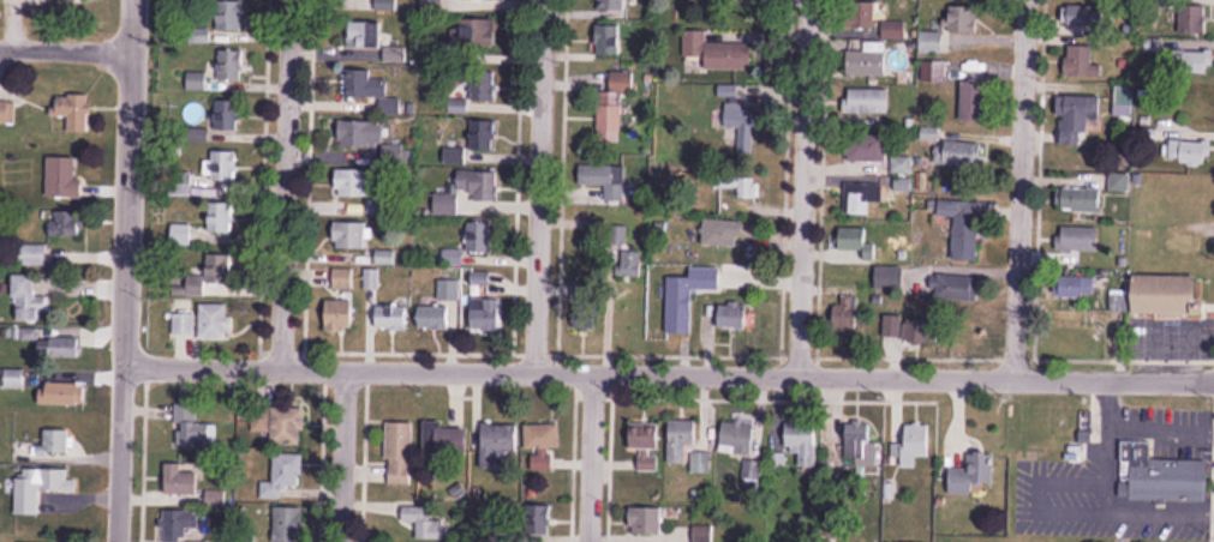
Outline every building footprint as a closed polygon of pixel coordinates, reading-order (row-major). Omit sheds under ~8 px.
[(598,16),(624,16),(624,0),(598,0),(598,16)] [(905,23),(880,22),(881,1),(854,0),(853,28),(882,29),(882,37),(905,38),(905,23)] [(245,2),(219,2),(219,32),(245,32),(245,2)] [(948,27),(978,27),(978,5),(948,5),(948,27)] [(1181,37),(1213,36),(1212,5),(1180,6),(1181,37)] [(1105,27),(1105,6),(1064,6),(1064,27),(1105,27)] [(498,48),(498,20),(464,20),(464,48),(498,48)] [(384,48),(384,22),(348,22),(348,48),(384,48)] [(596,56),(621,56),(621,25),(596,25),(596,56)] [(706,45),(706,30),(683,31),(683,57),(706,57),(706,70),(752,69),(752,44),(706,45)] [(919,53),(944,53),(944,31),(919,31),(919,53)] [(845,51),(845,76),(886,76),(886,43),(863,43),(863,51),(845,51)] [(1065,44),(1065,76),(1105,77),(1106,45),(1065,44)] [(244,81),(244,50),(220,50),(220,81),(244,81)] [(1213,52),(1182,52),(1182,74),(1213,74),(1213,52)] [(943,61),(922,61),(922,80),(943,80),(943,61)] [(347,100),(389,100),(389,71),(347,71),(347,100)] [(473,101),(500,101),(500,72),(473,72),(473,101)] [(633,73),(609,73),(609,107),(599,107),(599,142),(620,142),(620,103),(633,103),(633,73)] [(986,121),(986,83),(961,83),(961,121),(986,121)] [(1133,85),(1114,85),(1114,116),(1133,116),(1133,85)] [(845,114),(889,114),(889,89),(845,89),(845,114)] [(1086,118),(1100,119),(1101,96),(1060,95),(1059,147),(1086,147),(1086,118)] [(58,96),(58,118),(68,118),(68,133),(90,133),(90,96),(58,96)] [(216,131),(239,131),(239,101),(216,101),(216,131)] [(756,106),(725,105),(724,130),(737,130),(736,155),(755,156),(756,106)] [(340,121),(340,148),(383,148),(383,121),(340,121)] [(496,152),(496,121),(474,121),(474,152),(496,152)] [(844,161),(887,161),(887,134),(844,134),(844,161)] [(1210,165),(1211,142),(1171,140),(1170,163),(1210,165)] [(984,142),(942,142),(942,166),(984,166),(984,142)] [(237,152),(212,152),(212,182),(237,182),(237,152)] [(47,198),(83,198),(83,178),(76,178),(76,158),(47,158),(47,198)] [(598,185),(598,166),(581,166),(581,185),(598,185)] [(368,170),(336,170),(336,198),(368,198),(368,170)] [(500,202),(500,171),(458,171),(458,193),(473,193),(473,202),(500,202)] [(870,215),(870,203),(882,203),(883,178),(850,178),(850,215),(870,215)] [(1064,211),(1101,211),(1101,190),(1064,190),(1064,211)] [(459,195),(435,195),(435,216),(459,216),(459,195)] [(953,218),(953,261),(978,261),(978,197),(937,197),(937,218),(953,218)] [(209,234),(234,234),(234,203),(209,203),(209,234)] [(83,211),(49,211),(49,237),(83,237),(83,211)] [(367,250),(367,223),(335,223),(335,250),(367,250)] [(468,254),(492,254),(492,223),(468,223),(468,254)] [(1063,227),(1063,252),(1099,252),(1099,227),(1063,227)] [(866,253),(866,228),(840,228),(840,253),(866,253)] [(703,248),(737,248),(737,232),(703,232),(703,248)] [(896,289),(896,251),(875,251),(875,289),(896,289)] [(232,255),(207,255),(206,274),(188,274),(187,296),(205,296),(205,287),(231,288),(232,255)] [(693,291),(721,292),(721,268),(691,267),(690,278),(667,277),(666,334),(692,335),(693,291)] [(353,290),(353,270),(334,270),(334,290),(353,290)] [(378,270),(364,270),(364,290),(378,290),(378,270)] [(13,321),(39,321),(39,310),(49,310),(49,296),(36,295),(36,276),(14,276),(13,321)] [(1097,276),(1062,276),(1062,297),(1097,297),(1097,276)] [(1200,276),(1137,276),(1137,314),(1200,314),(1200,276)] [(977,302),(978,281),(930,279),(929,300),(977,302)] [(459,282),(438,282),(438,299),(459,300),(459,282)] [(470,330),(500,330),(500,298),(470,298),(470,330)] [(327,302),(327,332),(354,332),(354,302),(327,302)] [(717,304),(717,333),(749,333),(749,304),(717,304)] [(201,305),(201,340),(231,340),(231,305),(201,305)] [(377,329),(408,329),(408,307),(377,307),(377,329)] [(419,331),(448,331),(448,307),(419,307),(419,331)] [(194,336),(194,313),(173,313),(173,336),(194,336)] [(81,358),(81,337),(41,337),(41,358),(81,358)] [(40,405),(87,405),(87,382),(40,382),(40,405)] [(198,424),(197,403),(175,403),(176,447),(215,446),(215,424),(198,424)] [(269,432),(269,409),(250,410),(250,432),(269,432)] [(271,410),(271,445),(304,445),(304,410),(271,410)] [(412,483),(412,420),(387,420),(386,483),(412,483)] [(750,457),(755,425),(723,420),(718,452),(750,457)] [(668,421),(668,463),(685,463),(685,446),(696,446),(696,421),(668,421)] [(659,450),(659,423),(629,423),(629,450),(659,450)] [(816,468),(816,423),(784,423),(784,450),(799,450),(799,468),(816,468)] [(551,470),(551,447),(561,447),(561,424),(526,425),(526,450),(531,450),(531,470),(551,470)] [(875,465),(875,424),(845,424),(845,465),(875,465)] [(481,468),(498,468),(498,450),(517,450),(517,425),(481,425),(481,468)] [(930,425),(904,425),(904,445),(896,444),(895,467),(916,468),(916,456),(929,457),(930,425)] [(425,452),(469,452),(469,426),(425,426),(425,452)] [(42,454),(70,454),(70,429),(42,429),(42,454)] [(950,468),(950,495),(975,495),(975,485),(995,485),(995,453),(971,453),(971,468),(950,468)] [(282,498),(282,487),(302,487),(302,454),(273,454),(273,482),(260,482),(260,498),(282,498)] [(1132,500),(1208,501),(1209,460),(1132,459),(1132,500)] [(165,462),(165,494),(200,494),(200,462),(165,462)] [(743,487),(758,487),(758,462),(743,462),(743,487)] [(15,514),(38,514),(39,491),(77,491),(77,471),(16,470),(15,514)] [(661,533),(661,505),(629,505),(629,533),(661,533)] [(415,521),(415,538),(446,538),(446,517),(435,517),(435,506),(403,506),(403,521),(415,521)] [(304,508),(274,507),(273,541),(303,541),(304,508)] [(189,510),(161,510),(161,541),(189,541),(189,510)] [(711,526),(693,526),(693,541),(711,541),(711,526)]
